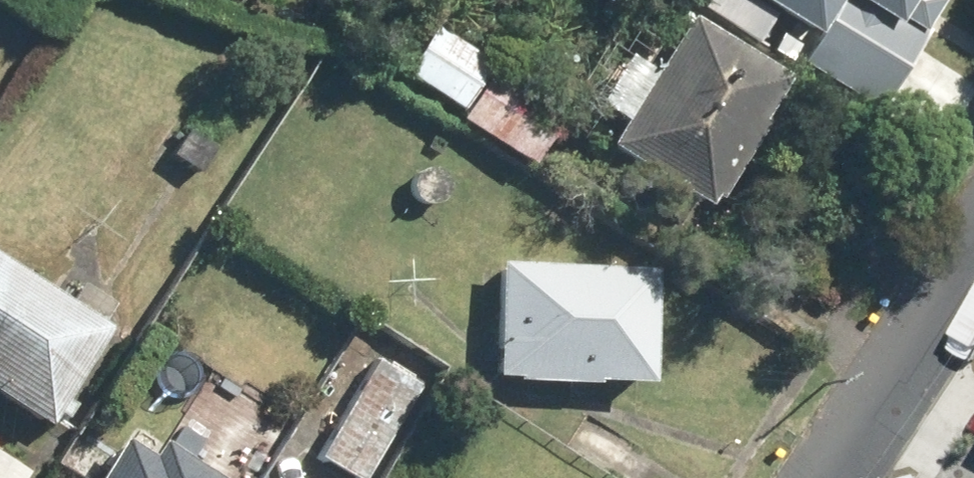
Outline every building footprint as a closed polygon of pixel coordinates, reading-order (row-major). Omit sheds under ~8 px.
[(936,0),(748,0),(770,14),(753,40),(874,119),(948,8),(936,0)] [(619,121),(603,146),(703,209),(786,78),(687,16),(652,72),(629,58),(616,79),(603,71),(585,100),(619,121)] [(429,27),(394,79),(529,168),(564,115),(429,27)] [(41,426),(105,327),(0,260),(0,400),(41,426)] [(496,263),(491,379),(645,385),(649,268),(496,263)] [(307,454),(347,477),(358,477),(415,384),(367,355),(307,454)] [(285,467),(220,425),(194,464),(158,441),(147,457),(119,439),(93,477),(278,477),(285,467)] [(23,469),(0,454),(0,477),(17,477),(23,469)]
